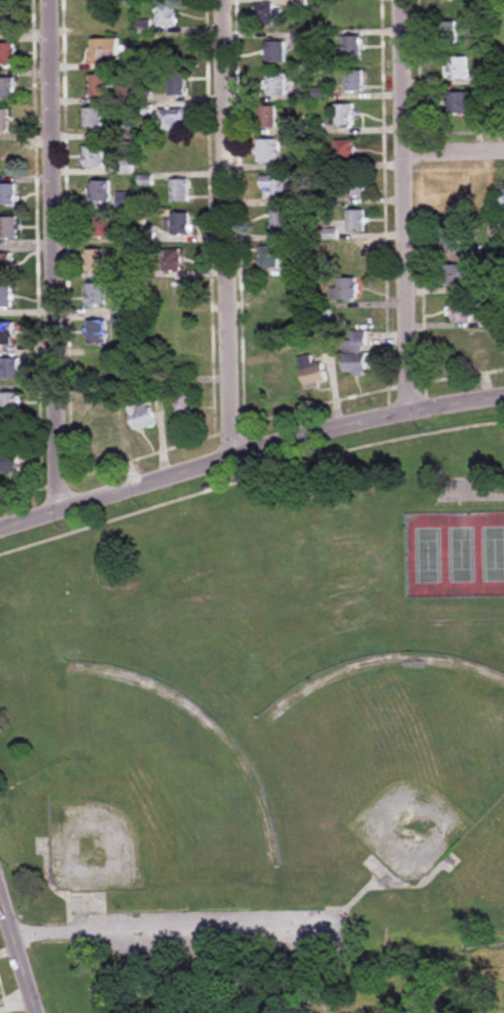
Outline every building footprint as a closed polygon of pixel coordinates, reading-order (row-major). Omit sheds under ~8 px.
[(350,2),(333,2),(333,23),(350,23),(350,2)] [(177,27),(177,3),(158,3),(158,27),(177,27)] [(81,27),(100,27),(100,4),(81,4),(81,27)] [(274,4),(254,4),(254,25),(274,25),(274,4)] [(436,43),(456,43),(456,21),(436,21),(436,43)] [(361,58),(361,36),(342,36),(342,58),(361,58)] [(118,60),(118,38),(89,38),(89,60),(118,60)] [(188,39),(168,39),(168,62),(188,62),(188,39)] [(267,42),(267,62),(285,62),(285,42),(267,42)] [(13,64),(13,43),(0,43),(0,64),(13,64)] [(467,79),(467,56),(446,56),(446,79),(467,79)] [(345,70),(345,92),(363,92),(363,70),(345,70)] [(473,85),(488,85),(488,70),(473,70),(473,85)] [(186,73),(169,73),(169,95),(186,95),(186,73)] [(89,95),(109,95),(109,74),(89,74),(89,95)] [(286,74),(267,74),(267,95),(286,95),(286,74)] [(0,78),(0,100),(13,100),(13,78),(0,78)] [(449,92),(449,113),(468,113),(468,92),(449,92)] [(474,113),(491,113),(491,97),(474,97),(474,113)] [(353,104),(334,104),(334,126),(353,126),(353,104)] [(276,128),(276,106),(259,106),(259,128),(276,128)] [(100,107),(83,107),(83,127),(100,127),(100,107)] [(160,131),(183,131),(183,109),(160,109),(160,131)] [(278,162),(278,140),(257,140),(257,162),(278,162)] [(336,140),(336,162),(355,162),(355,140),(336,140)] [(180,164),(180,144),(161,144),(161,164),(180,164)] [(84,167),(103,167),(103,145),(84,145),(84,167)] [(0,148),(0,171),(9,171),(9,148),(0,148)] [(347,196),(364,196),(364,175),(347,175),(347,196)] [(287,176),(262,176),(262,199),(287,199),(287,176)] [(189,202),(189,180),(172,180),(172,202),(189,202)] [(111,181),(90,181),(90,203),(111,203),(111,181)] [(16,206),(16,183),(0,183),(0,206),(16,206)] [(472,190),(449,189),(449,211),(472,211),(472,190)] [(365,232),(365,210),(347,210),(347,232),(365,232)] [(271,234),(290,234),(290,211),(271,211),(271,234)] [(171,214),(171,234),(191,234),(191,214),(171,214)] [(109,215),(91,215),(91,237),(109,237),(109,215)] [(0,217),(0,237),(16,237),(16,217),(0,217)] [(441,250),(467,250),(467,228),(441,228),(441,250)] [(355,245),(336,245),(336,267),(355,267),(355,245)] [(261,247),(261,270),(279,270),(279,247),(261,247)] [(86,249),(86,271),(105,271),(105,249),(86,249)] [(183,249),(162,249),(162,271),(183,271),(183,249)] [(10,274),(10,254),(0,254),(0,274),(10,274)] [(441,285),(465,285),(465,265),(441,265),(441,285)] [(338,279),(338,288),(331,288),(331,300),(356,300),(356,279),(338,279)] [(106,306),(106,283),(87,283),(87,306),(106,306)] [(180,283),(163,283),(163,304),(180,304),(180,283)] [(13,307),(13,286),(0,286),(0,307),(13,307)] [(471,322),(471,300),(451,300),(451,322),(471,322)] [(86,321),(86,344),(106,344),(106,321),(86,321)] [(13,345),(13,322),(0,322),(0,345),(13,345)] [(345,374),(368,374),(368,331),(352,331),(352,340),(345,340),(345,374)] [(470,349),(498,349),(498,334),(452,334),(452,357),(470,357),(470,349)] [(299,358),(306,390),(328,385),(323,362),(315,364),(313,355),(299,358)] [(19,380),(19,358),(0,358),(0,380),(19,380)] [(187,391),(187,384),(174,384),(174,415),(194,415),(194,391),(187,391)] [(2,393),(2,417),(21,417),(21,393),(2,393)] [(155,425),(150,402),(129,406),(134,430),(155,425)] [(20,472),(20,452),(0,452),(0,472),(20,472)]
